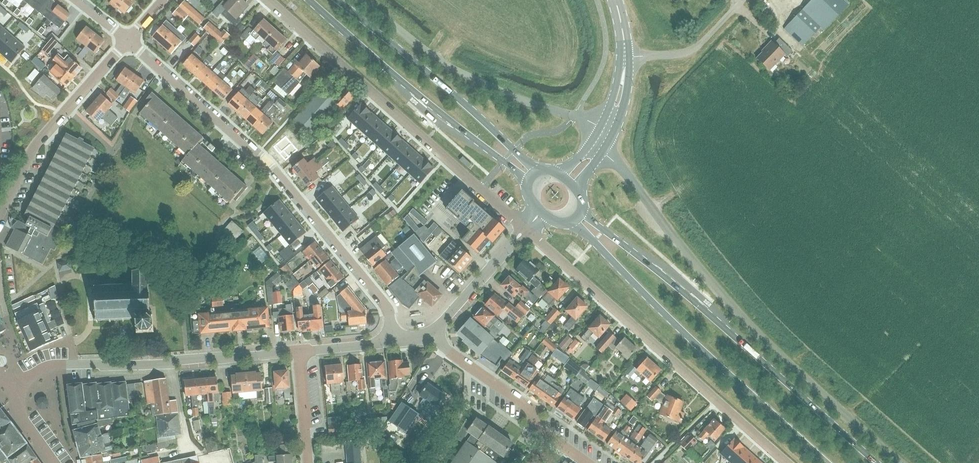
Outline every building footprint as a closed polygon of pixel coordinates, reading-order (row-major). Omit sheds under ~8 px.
[(21,5),(25,7),(28,3),(36,10),(44,0),(24,0),(24,1),(21,5)] [(37,17),(40,13),(48,19),(59,6),(51,0),(44,0),(36,10),(33,14),(37,17)] [(130,0),(112,0),(110,3),(116,9),(117,8),(124,14),(131,6),(127,3),(130,0)] [(248,6),(241,0),(230,0),(226,5),(223,2),(213,13),(217,17),(224,9),(236,19),(248,6)] [(823,30),(824,31),(849,6),(843,0),(812,0),(784,29),(802,47),(812,36),(815,39),(823,30)] [(183,3),(179,8),(187,15),(191,10),(183,3)] [(60,29),(71,15),(59,6),(48,19),(45,23),(49,26),(52,22),(60,29)] [(182,23),(188,16),(178,8),(172,14),(182,23)] [(265,41),(275,30),(264,20),(253,32),(249,27),(241,36),(245,40),(250,35),(256,40),(260,36),(265,41)] [(152,37),(162,46),(172,34),(166,29),(170,25),(166,22),(152,37)] [(222,44),(229,35),(223,30),(221,33),(209,22),(204,28),(222,44)] [(241,24),(237,29),(241,33),(245,28),(241,24)] [(95,35),(87,28),(77,40),(86,47),(83,50),(79,47),(76,52),(79,55),(79,56),(95,35)] [(196,33),(189,41),(194,46),(201,38),(200,37),(204,32),(201,28),(196,34),(196,33)] [(0,34),(0,53),(1,54),(15,38),(4,29),(0,34)] [(275,30),(265,41),(271,46),(269,49),(267,50),(273,55),(268,61),(272,65),(280,56),(276,52),(286,40),(275,30)] [(177,39),(172,34),(162,46),(171,55),(186,39),(181,35),(177,39)] [(105,42),(95,35),(79,56),(83,60),(88,52),(93,56),(105,42)] [(15,38),(1,54),(12,63),(25,48),(15,38)] [(793,51),(779,38),(774,44),(771,42),(765,48),(766,49),(757,59),(769,71),(784,55),(787,57),(793,51)] [(43,50),(48,55),(58,43),(53,39),(43,50)] [(195,51),(199,55),(203,50),(198,46),(195,51)] [(202,64),(192,55),(183,65),(193,74),(202,64)] [(202,64),(193,74),(203,83),(212,73),(206,68),(213,60),(209,56),(202,64)] [(309,77),(319,67),(307,56),(299,65),(297,62),(288,72),(284,69),(272,81),(288,95),(306,75),(309,77)] [(42,70),(46,65),(36,57),(32,62),(42,70)] [(57,57),(54,60),(74,78),(82,69),(68,57),(63,63),(57,57)] [(56,68),(50,74),(66,87),(74,78),(54,60),(51,64),(56,68)] [(249,60),(244,65),(249,69),(254,64),(249,60)] [(203,83),(213,91),(222,82),(216,77),(223,69),(219,65),(212,73),(203,83)] [(125,68),(116,81),(122,85),(119,88),(123,92),(126,88),(135,75),(125,68)] [(232,69),(229,74),(233,78),(237,73),(232,69)] [(35,70),(28,78),(32,81),(39,73),(35,70)] [(233,78),(229,74),(222,82),(213,91),(223,100),(232,91),(226,86),(233,78)] [(126,88),(123,92),(127,94),(130,90),(135,94),(144,81),(135,75),(126,88)] [(44,76),(36,85),(33,88),(44,98),(47,95),(54,101),(62,92),(44,76)] [(263,83),(261,85),(266,90),(269,86),(264,82),(263,83)] [(274,84),(270,88),(281,98),(285,94),(274,84)] [(228,105),(237,112),(253,94),(253,93),(256,91),(250,86),(246,92),(242,89),(238,93),(228,105)] [(115,102),(120,96),(123,92),(119,88),(116,93),(111,88),(106,94),(115,102)] [(342,110),(353,97),(344,89),(333,101),(321,90),(294,121),(310,135),(334,108),(337,105),(342,110)] [(140,114),(150,122),(163,107),(154,99),(156,97),(152,93),(140,106),(144,110),(140,114)] [(253,94),(237,112),(246,120),(256,108),(255,108),(259,104),(255,99),(257,97),(253,94)] [(94,104),(115,123),(118,118),(109,110),(113,105),(102,95),(94,104)] [(274,104),(279,99),(275,95),(270,102),(274,105),(274,104)] [(131,110),(137,101),(131,98),(126,106),(131,110)] [(287,107),(279,99),(274,104),(282,112),(287,107)] [(246,120),(254,127),(264,116),(268,112),(272,106),(268,103),(260,112),(256,108),(246,120)] [(86,112),(98,123),(102,118),(111,126),(115,123),(94,104),(86,112)] [(361,104),(347,119),(358,129),(372,113),(367,109),(361,104)] [(273,106),(272,106),(268,112),(272,115),(277,109),(273,106)] [(150,122),(160,131),(173,115),(163,107),(150,122)] [(264,116),(254,127),(263,135),(273,124),(268,119),(272,115),(268,112),(264,116)] [(372,113),(358,129),(368,138),(382,122),(377,117),(372,113)] [(173,115),(160,131),(169,139),(182,124),(173,115)] [(382,122),(368,138),(379,147),(392,131),(383,123),(382,122)] [(169,139),(179,147),(192,132),(182,124),(169,139)] [(392,131),(379,147),(389,156),(403,141),(401,139),(392,131)] [(202,141),(192,132),(179,147),(188,155),(196,146),(197,146),(202,141)] [(14,229),(6,246),(15,251),(20,254),(40,263),(43,265),(51,249),(55,251),(58,246),(60,241),(52,237),(55,230),(52,228),(56,225),(56,220),(60,217),(60,212),(64,209),(65,205),(68,201),(69,196),(72,193),(73,189),(76,185),(77,180),(80,177),(81,172),(85,168),(85,164),(89,161),(89,159),(89,157),(93,153),(94,148),(84,143),(84,141),(80,138),(78,140),(76,139),(68,135),(64,138),(64,144),(60,148),(60,152),(56,155),(56,160),(52,163),(51,168),(48,171),(48,176),(44,179),(43,185),(39,188),(39,192),(35,196),(35,200),(31,204),(31,209),(27,212),(27,217),(30,218),(27,225),(19,221),(12,228),(14,229)] [(286,136),(274,147),(279,153),(296,139),(294,136),(289,140),(286,136)] [(296,139),(279,153),(285,160),(298,150),(294,146),(299,142),(296,139)] [(333,141),(327,146),(331,151),(337,146),(333,141)] [(403,141),(389,156),(399,165),(413,150),(407,145),(403,141)] [(208,148),(213,152),(216,149),(211,145),(208,142),(205,145),(208,148)] [(206,154),(197,146),(196,146),(188,155),(183,161),(192,170),(206,154)] [(413,150),(399,165),(410,174),(423,159),(417,153),(413,150)] [(192,170),(202,178),(215,163),(206,154),(192,170)] [(319,161),(324,166),(330,162),(325,156),(319,161)] [(292,168),(300,178),(318,163),(314,158),(307,164),(303,159),(292,168)] [(423,159),(410,174),(420,184),(434,168),(432,167),(426,162),(423,159)] [(215,163),(202,178),(211,186),(225,171),(215,163)] [(318,163),(300,178),(308,187),(319,178),(315,173),(322,167),(318,163)] [(211,186),(221,195),(234,179),(225,171),(211,186)] [(234,179),(221,195),(231,203),(234,199),(237,201),(248,188),(245,186),(244,187),(234,179)] [(332,186),(316,199),(320,204),(325,211),(341,197),(339,195),(336,191),(332,186)] [(462,191),(446,209),(468,228),(467,229),(470,232),(462,240),(478,254),(490,241),(492,244),(505,230),(491,217),(490,218),(475,204),(475,203),(462,191)] [(341,197),(325,211),(328,214),(333,220),(334,221),(350,208),(341,197)] [(279,200),(263,213),(273,224),(288,211),(285,207),(279,200)] [(258,218),(263,210),(252,204),(248,212),(258,218)] [(350,208),(334,221),(341,230),(343,232),(359,219),(350,208)] [(413,209),(409,213),(424,226),(427,222),(424,219),(413,209)] [(394,210),(387,215),(390,219),(397,214),(394,210)] [(288,211),(273,224),(281,235),(297,222),(290,213),(288,211)] [(407,215),(404,219),(415,232),(419,229),(407,215)] [(297,222),(281,235),(291,246),(306,233),(306,232),(298,223),(297,222)] [(234,242),(243,232),(233,223),(224,233),(234,242)] [(434,223),(420,239),(423,244),(438,227),(434,223)] [(408,225),(403,229),(409,236),(414,232),(408,225)] [(414,234),(396,249),(419,277),(437,262),(414,234)] [(377,236),(360,250),(368,260),(368,262),(370,265),(372,265),(372,266),(386,255),(379,247),(383,244),(377,236)] [(428,241),(424,245),(429,251),(433,247),(428,241)] [(310,260),(322,251),(315,242),(302,253),(305,257),(307,255),(310,260)] [(460,273),(472,259),(452,242),(447,248),(455,255),(448,263),(460,273)] [(291,249),(282,256),(286,260),(295,252),(291,249)] [(441,295),(419,277),(396,249),(391,253),(396,258),(403,267),(408,272),(389,288),(402,304),(409,308),(410,309),(410,308),(420,296),(432,306),(441,295)] [(322,251),(310,260),(314,264),(312,266),(315,270),(328,259),(322,251)] [(398,271),(403,267),(396,258),(391,262),(392,263),(389,265),(385,260),(374,270),(387,286),(399,276),(395,272),(397,270),(398,271)] [(520,265),(516,270),(520,274),(519,274),(526,280),(527,280),(535,287),(531,292),(539,299),(547,290),(540,284),(541,284),(534,278),(539,272),(525,260),(524,261),(523,261),(520,264),(520,265)] [(60,271),(72,269),(70,261),(58,264),(60,271)] [(330,261),(317,272),(320,276),(322,274),(326,279),(329,283),(327,284),(331,289),(344,278),(337,269),(330,261)] [(281,269),(288,278),(293,273),(287,265),(281,269)] [(136,333),(154,332),(153,315),(152,316),(152,312),(150,312),(149,291),(148,291),(147,271),(147,269),(145,269),(145,271),(134,272),(134,270),(133,270),(133,272),(132,272),(133,282),(127,283),(127,286),(123,286),(123,284),(121,284),(121,286),(110,287),(109,284),(108,284),(108,286),(97,287),(96,285),(95,285),(95,287),(93,287),(93,289),(95,289),(95,295),(93,295),(93,297),(95,297),(96,311),(93,311),(94,313),(96,312),(96,319),(94,319),(94,321),(96,321),(96,323),(98,323),(98,321),(109,321),(109,322),(111,322),(111,320),(122,320),(123,322),(125,322),(124,320),(136,319),(136,333)] [(448,280),(452,274),(446,269),(441,275),(448,280)] [(275,285),(284,277),(280,272),(270,280),(275,285)] [(503,285),(502,286),(514,297),(518,292),(529,301),(533,296),(522,287),(521,288),(509,278),(508,279),(506,279),(503,283),(503,285)] [(299,284),(304,290),(308,286),(304,280),(299,284)] [(562,295),(568,288),(560,280),(542,300),(549,307),(556,299),(559,301),(563,296),(562,295)] [(291,283),(286,286),(290,291),(295,287),(291,283)] [(297,287),(294,289),(299,295),(302,292),(299,285),(297,287)] [(56,286),(51,289),(54,300),(59,299),(56,286)] [(349,287),(340,294),(352,308),(352,312),(341,313),(341,320),(348,319),(348,325),(351,325),(351,327),(357,327),(357,324),(367,324),(366,316),(369,316),(368,310),(367,310),(354,294),(349,287)] [(318,295),(319,296),(322,298),(329,292),(326,288),(318,295)] [(274,305),(282,304),(281,292),(273,292),(274,305)] [(486,304),(485,305),(499,316),(503,311),(517,323),(523,316),(508,304),(506,306),(501,302),(502,302),(494,295),(491,299),(489,299),(486,303),(486,304)] [(212,307),(223,306),(222,297),(211,298),(212,307)] [(572,317),(564,327),(569,331),(578,321),(576,320),(587,307),(584,304),(583,302),(580,299),(578,299),(577,299),(566,311),(572,317)] [(516,308),(525,315),(530,310),(521,302),(516,308)] [(43,304),(39,306),(37,303),(15,313),(19,322),(18,322),(32,352),(55,341),(50,331),(58,327),(55,320),(47,323),(42,313),(46,311),(43,304)] [(286,310),(279,311),(279,312),(280,318),(281,332),(282,332),(284,334),(288,333),(289,332),(295,331),(292,305),(286,306),(286,310)] [(314,313),(309,314),(311,331),(319,331),(319,328),(323,328),(321,306),(315,306),(313,307),(314,313)] [(311,331),(309,314),(303,314),(302,307),(297,308),(299,330),(303,330),(303,332),(311,331)] [(200,309),(201,315),(200,315),(200,312),(191,312),(193,333),(201,332),(201,334),(234,330),(234,331),(245,330),(245,329),(269,327),(267,308),(208,314),(208,308),(200,309)] [(483,308),(474,318),(496,336),(500,331),(495,326),(498,321),(493,317),(483,308)] [(545,320),(546,321),(541,326),(543,327),(540,331),(544,333),(560,313),(554,308),(545,320)] [(610,326),(600,317),(589,329),(580,338),(584,342),(593,333),(599,338),(610,326)] [(465,328),(459,336),(465,341),(463,342),(478,355),(496,367),(502,359),(505,362),(512,353),(500,343),(499,344),(470,320),(464,327),(465,328)] [(553,331),(558,325),(555,322),(550,328),(553,331)] [(609,333),(596,348),(602,353),(608,346),(615,338),(609,333)] [(568,336),(559,347),(564,351),(573,341),(568,336)] [(503,337),(499,342),(505,348),(510,343),(503,337)] [(557,347),(546,338),(542,343),(553,352),(557,347)] [(615,338),(608,346),(608,347),(613,351),(616,348),(622,354),(621,355),(627,360),(637,350),(624,338),(620,343),(615,339),(615,338)] [(576,340),(569,347),(574,351),(581,344),(576,340)] [(538,345),(532,348),(535,354),(541,351),(538,345)] [(568,357),(559,348),(555,353),(564,362),(568,357)] [(527,350),(519,360),(525,364),(533,354),(527,350)] [(522,369),(514,380),(526,388),(539,370),(534,366),(539,359),(532,355),(522,369)] [(650,382),(661,371),(646,358),(636,369),(632,366),(625,374),(629,378),(634,373),(637,376),(640,373),(650,382)] [(393,361),(389,362),(391,386),(389,386),(389,392),(396,392),(397,385),(397,379),(404,378),(403,376),(410,375),(409,363),(402,363),(402,361),(399,359),(395,359),(393,361)] [(502,371),(514,380),(522,369),(509,360),(502,371)] [(569,360),(564,367),(577,376),(578,375),(582,369),(580,367),(569,360)] [(368,363),(367,364),(370,388),(370,393),(376,393),(375,388),(374,380),(377,379),(376,363),(374,363),(373,362),(369,362),(368,363)] [(376,363),(377,379),(381,379),(382,387),(387,387),(385,362),(376,363)] [(349,366),(348,366),(349,382),(357,381),(358,390),(365,389),(364,377),(362,378),(361,365),(357,365),(355,363),(351,364),(349,366)] [(334,367),(337,395),(341,394),(339,383),(344,383),(342,366),(334,367)] [(334,367),(325,367),(327,385),(331,384),(332,395),(337,395),(334,367)] [(290,398),(288,371),(275,373),(275,382),(276,388),(284,388),(286,399),(290,398)] [(577,376),(586,385),(591,379),(582,371),(578,375),(577,376)] [(246,374),(248,392),(257,391),(257,399),(263,398),(261,374),(256,374),(256,373),(246,374)] [(248,392),(246,374),(236,374),(236,376),(232,376),(234,401),(239,401),(239,393),(248,392)] [(537,378),(529,390),(541,398),(552,383),(554,379),(548,375),(547,376),(543,382),(537,378)] [(219,394),(219,393),(218,383),(217,378),(206,379),(210,413),(209,413),(210,415),(216,415),(214,401),(220,401),(219,394)] [(177,401),(170,402),(167,379),(152,381),(145,382),(148,404),(151,404),(153,416),(158,415),(178,412),(177,401)] [(210,413),(206,379),(195,380),(197,395),(203,395),(203,402),(204,408),(205,408),(206,414),(209,413),(210,413)] [(596,391),(597,390),(600,386),(591,379),(586,385),(596,391)] [(197,395),(195,380),(184,381),(186,396),(192,395),(194,417),(199,416),(197,395)] [(71,415),(72,425),(96,420),(96,421),(112,419),(131,416),(129,400),(137,398),(135,384),(127,385),(127,381),(112,383),(112,382),(97,384),(97,382),(83,384),(83,383),(67,385),(71,415)] [(135,384),(137,398),(137,396),(144,395),(142,383),(135,384)] [(558,387),(552,383),(541,398),(553,407),(561,396),(555,391),(558,387)] [(422,393),(420,396),(423,399),(421,402),(427,407),(425,410),(432,415),(437,408),(445,397),(427,385),(427,386),(425,385),(421,391),(422,393)] [(580,385),(578,393),(586,396),(589,388),(580,385)] [(609,393),(600,386),(597,390),(606,398),(609,393)] [(656,398),(664,405),(660,415),(680,423),(683,414),(679,412),(683,403),(667,396),(667,398),(661,392),(662,391),(657,387),(648,396),(653,401),(656,398)] [(266,389),(267,403),(274,402),(272,388),(266,389)] [(571,389),(557,409),(565,415),(575,400),(579,395),(571,389)] [(408,407),(417,394),(412,390),(403,404),(408,407)] [(224,406),(232,405),(231,392),(223,393),(224,406)] [(620,401),(631,410),(637,404),(626,394),(620,401)] [(575,400),(565,415),(573,420),(581,409),(578,407),(584,398),(583,398),(579,395),(575,400)] [(610,396),(605,403),(609,406),(614,399),(610,396)] [(38,406),(42,409),(46,408),(49,405),(49,401),(45,398),(41,398),(38,401),(38,406)] [(593,398),(576,423),(584,428),(593,416),(594,417),(600,408),(603,405),(600,402),(593,398)] [(400,403),(387,422),(389,424),(390,423),(395,426),(395,427),(404,433),(411,422),(404,418),(410,409),(408,408),(401,404),(402,404),(400,403)] [(601,411),(588,430),(596,436),(612,413),(613,411),(605,406),(601,411)] [(612,413),(596,436),(604,442),(612,430),(609,428),(612,425),(611,424),(616,416),(616,417),(620,411),(616,408),(612,414),(612,413)] [(1,429),(2,430),(11,423),(1,410),(0,411),(0,429),(1,429)] [(178,413),(178,412),(158,415),(161,437),(174,435),(171,414),(178,413)] [(634,416),(629,422),(632,425),(637,419),(634,416)] [(387,417),(370,418),(372,430),(380,430),(387,419),(387,417)] [(113,424),(112,419),(96,421),(96,420),(72,425),(73,426),(77,442),(102,435),(99,427),(113,424)] [(452,462),(521,462),(525,457),(514,449),(512,451),(509,449),(513,444),(488,427),(488,428),(476,419),(473,424),(466,420),(456,439),(465,444),(452,462)] [(714,420),(698,437),(703,441),(709,434),(715,440),(724,429),(723,428),(723,426),(721,424),(719,424),(714,420)] [(0,431),(0,462),(1,462),(2,462),(8,458),(27,444),(11,423),(2,430),(0,431)] [(329,425),(330,435),(339,434),(338,424),(329,425)] [(623,456),(643,428),(643,427),(639,424),(634,431),(635,431),(632,436),(629,441),(624,437),(615,450),(623,456)] [(350,425),(340,425),(340,433),(350,433),(350,425)] [(607,445),(615,450),(624,437),(631,428),(627,425),(624,430),(623,429),(621,432),(622,433),(621,435),(616,432),(607,445)] [(623,456),(631,461),(639,448),(635,445),(638,442),(646,430),(643,428),(623,456)] [(290,434),(277,436),(278,444),(291,443),(290,434)] [(631,461),(633,462),(641,462),(647,454),(644,452),(649,444),(653,447),(658,440),(649,434),(639,448),(631,461)] [(77,442),(82,458),(106,451),(102,435),(77,442)] [(686,451),(696,441),(690,436),(680,446),(686,451)] [(176,439),(157,443),(159,450),(178,445),(176,439)] [(720,454),(730,462),(731,462),(745,448),(739,443),(734,439),(720,454)] [(359,441),(346,442),(348,462),(361,462),(359,441)] [(216,443),(206,445),(208,453),(218,451),(216,443)] [(2,462),(31,462),(37,459),(27,444),(8,458),(2,462)] [(292,455),(291,455),(290,445),(281,445),(282,456),(278,457),(278,456),(269,456),(269,462),(277,462),(292,462),(292,455)] [(731,462),(750,462),(755,457),(749,451),(745,448),(731,462)] [(82,458),(83,462),(109,462),(109,461),(104,462),(103,457),(109,456),(109,453),(82,458)] [(262,455),(255,456),(255,462),(253,462),(263,462),(262,455)]
